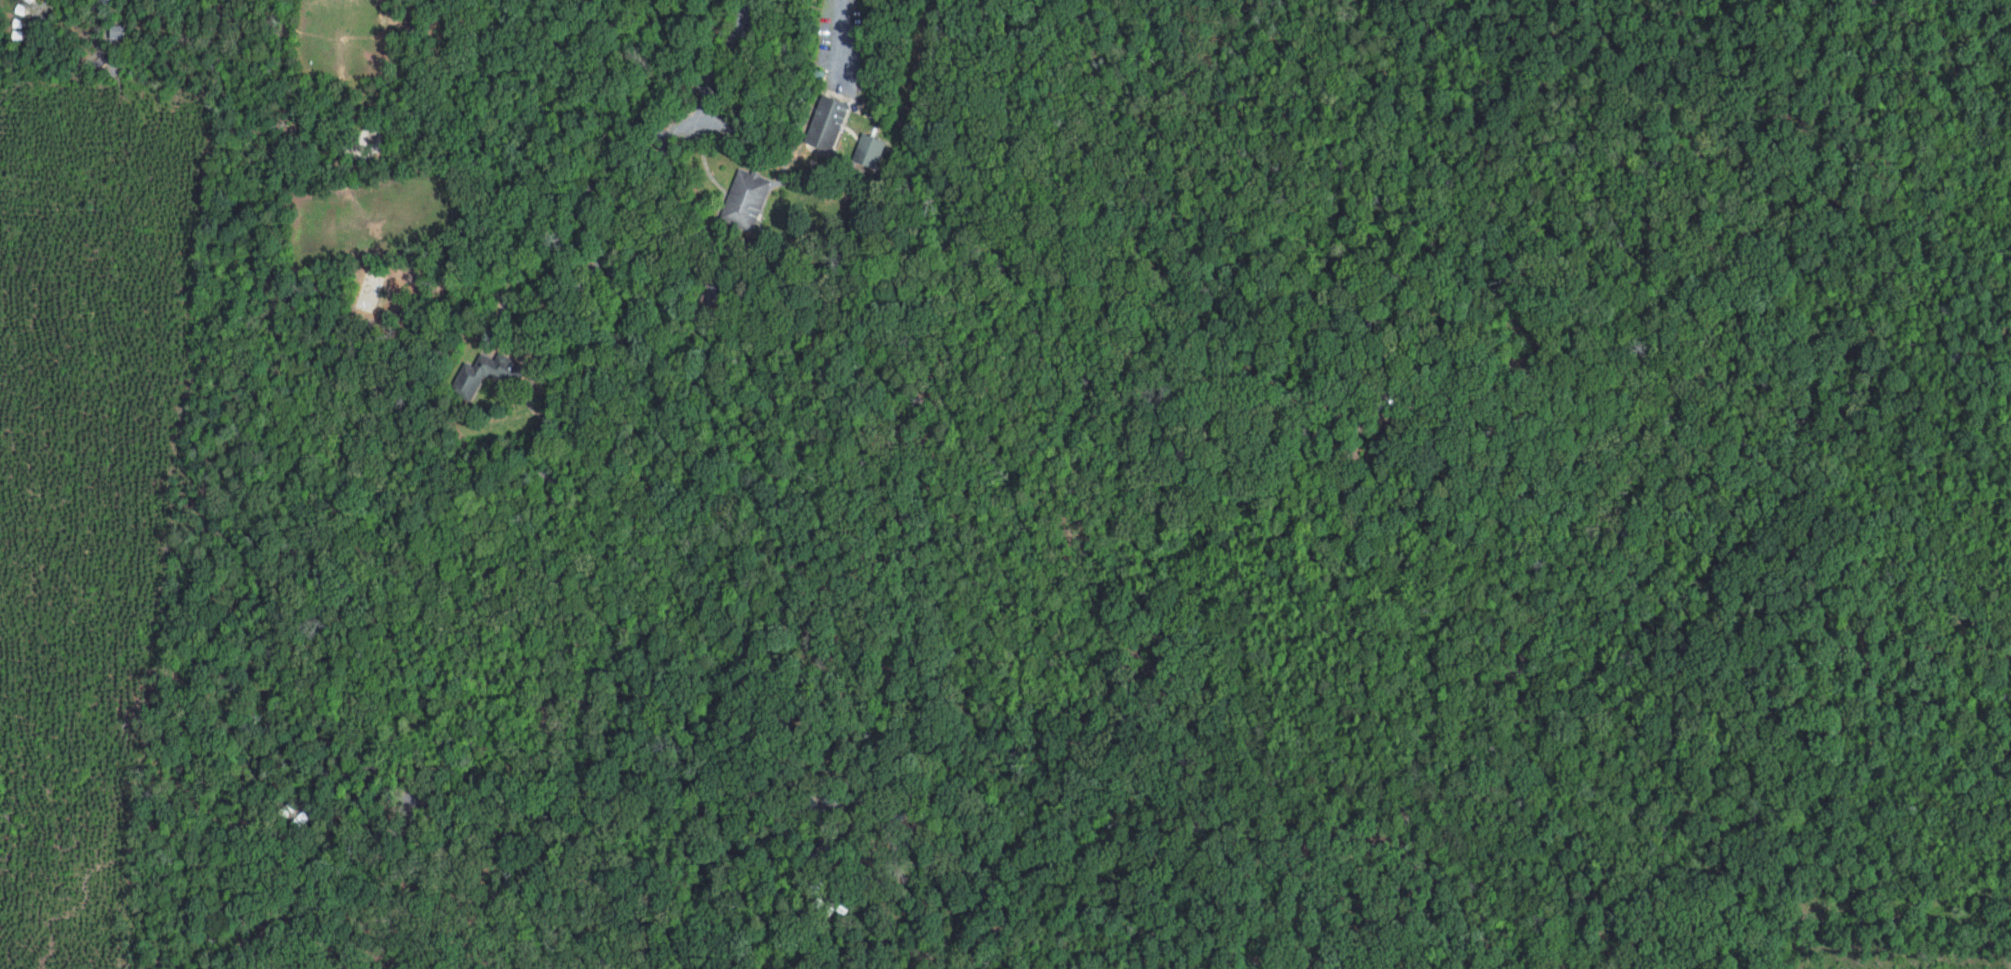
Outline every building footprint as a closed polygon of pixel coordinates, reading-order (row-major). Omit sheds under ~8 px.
[(833,149),(847,101),(819,93),(805,141),(833,149)] [(854,164),(877,169),(884,138),(862,132),(854,164)] [(770,179),(759,176),(759,173),(738,166),(721,218),(753,229),(770,179)] [(478,352),(474,365),(465,362),(455,389),(476,397),(485,372),(509,380),(517,357),(497,350),(495,358),(478,352)]
